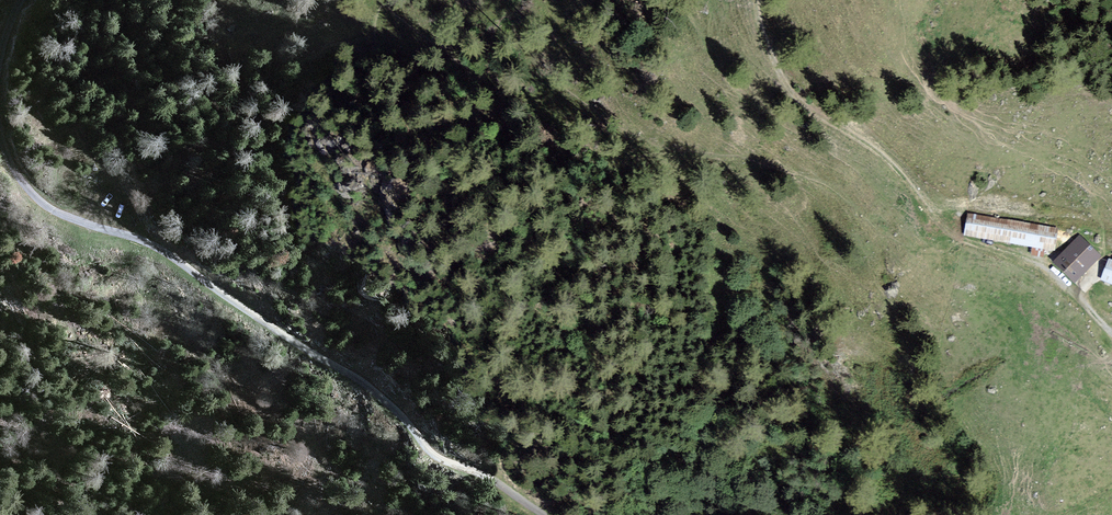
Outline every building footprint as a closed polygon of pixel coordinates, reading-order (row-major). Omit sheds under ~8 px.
[(111,211),(119,200),(106,190),(97,201),(111,211)] [(1057,229),(969,215),(966,234),(1053,249),(1057,229)] [(1100,256),(1080,236),(1055,262),(1075,281),(1100,256)] [(1110,260),(1102,280),(1111,284),(1111,260),(1110,260)]
